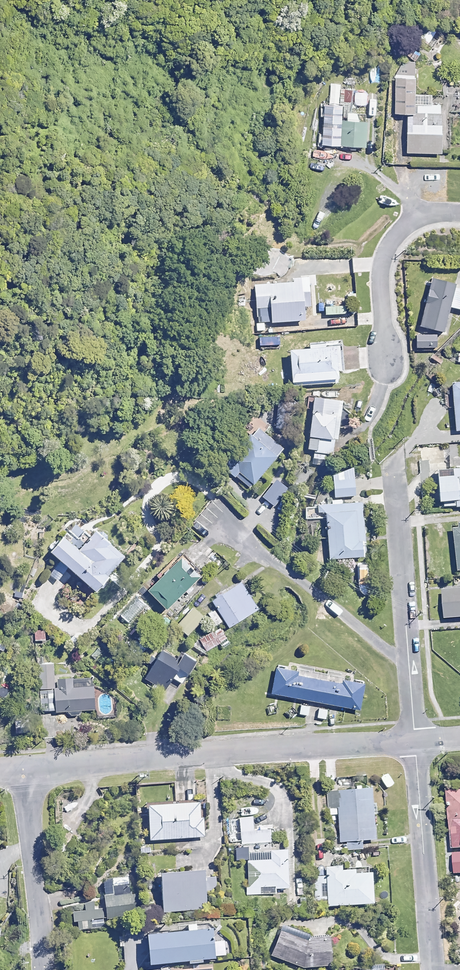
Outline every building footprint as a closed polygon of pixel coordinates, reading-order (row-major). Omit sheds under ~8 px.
[(434,44),(434,31),(424,31),(424,44),(434,44)] [(414,53),(393,53),(394,116),(407,115),(407,122),(398,122),(398,143),(407,143),(408,155),(442,154),(441,105),(431,106),(431,95),(415,95),(414,53)] [(352,111),(352,105),(352,87),(337,87),(337,105),(342,105),(342,111),(352,111)] [(335,101),(324,100),(321,121),(333,123),(335,101)] [(358,114),(347,114),(347,123),(341,123),(341,149),(366,149),(366,125),(358,125),(358,114)] [(420,281),(411,327),(435,331),(440,306),(459,310),(459,288),(420,281)] [(281,283),(226,286),(227,308),(242,307),(243,321),(283,319),(281,283)] [(436,337),(416,338),(416,350),(436,349),(436,337)] [(320,346),(271,350),(273,376),(322,372),(320,346)] [(448,384),(450,429),(459,428),(459,383),(448,384)] [(328,401),(299,398),(292,446),(322,449),(328,401)] [(291,400),(277,399),(275,429),(289,430),(291,400)] [(266,449),(238,428),(208,467),(235,489),(266,449)] [(436,444),(419,445),(420,476),(431,475),(430,456),(437,455),(436,444)] [(439,467),(440,503),(459,502),(459,466),(439,467)] [(354,498),(353,480),(333,482),(334,499),(354,498)] [(276,482),(270,491),(273,493),(266,501),(274,507),(287,491),(276,482)] [(359,549),(353,503),(314,508),(320,554),(359,549)] [(59,538),(37,522),(20,547),(84,592),(112,552),(69,523),(59,538)] [(451,567),(459,566),(459,525),(447,526),(451,567)] [(163,553),(131,588),(157,611),(189,576),(163,553)] [(227,583),(203,601),(222,627),(247,609),(227,583)] [(440,591),(442,618),(459,617),(459,589),(440,591)] [(203,620),(192,608),(176,624),(187,636),(203,620)] [(46,628),(33,628),(33,641),(47,641),(46,628)] [(226,640),(219,629),(202,639),(209,650),(226,640)] [(178,666),(164,655),(146,678),(163,692),(173,679),(182,685),(197,662),(185,654),(178,666)] [(53,664),(38,664),(40,713),(94,711),(93,680),(54,681),(53,664)] [(362,682),(271,667),(267,692),(358,707),(362,682)] [(310,707),(298,704),(296,715),(307,718),(310,707)] [(328,710),(316,708),(314,719),(325,721),(328,710)] [(446,789),(448,814),(450,851),(459,850),(459,788),(446,789)] [(368,790),(326,792),(328,842),(370,840),(368,790)] [(193,802),(143,805),(145,838),(194,836),(193,802)] [(227,805),(228,839),(281,838),(280,803),(227,805)] [(287,854),(247,856),(248,894),(274,893),(274,890),(289,889),(287,854)] [(210,870),(159,872),(161,909),(212,907),(210,870)] [(371,872),(326,873),(327,902),(372,900),(371,872)] [(106,916),(142,912),(138,880),(103,884),(106,916)] [(101,911),(95,912),(94,904),(71,908),(74,924),(78,923),(102,920),(101,911)] [(286,925),(272,950),(305,967),(335,961),(331,935),(310,938),(286,925)] [(220,930),(173,934),(176,964),(222,960),(220,930)]
